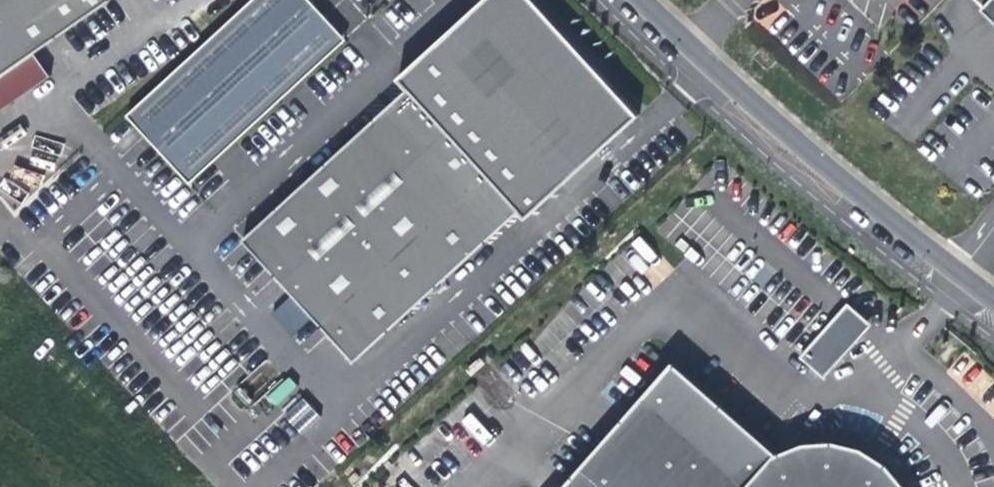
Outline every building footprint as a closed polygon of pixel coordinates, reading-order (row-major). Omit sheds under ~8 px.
[(110,0),(0,0),(0,78),(110,0)] [(344,39),(309,0),(255,0),(127,115),(187,181),(344,39)] [(353,362),(519,211),(527,219),(639,116),(533,0),(483,0),(397,78),(407,88),(241,240),(353,362)] [(982,9),(993,21),(993,0),(990,0),(982,9)] [(797,357),(822,379),(870,324),(846,303),(797,357)] [(906,486),(887,464),(869,452),(855,446),(833,440),(803,442),(777,453),(673,361),(562,486),(906,486)]
